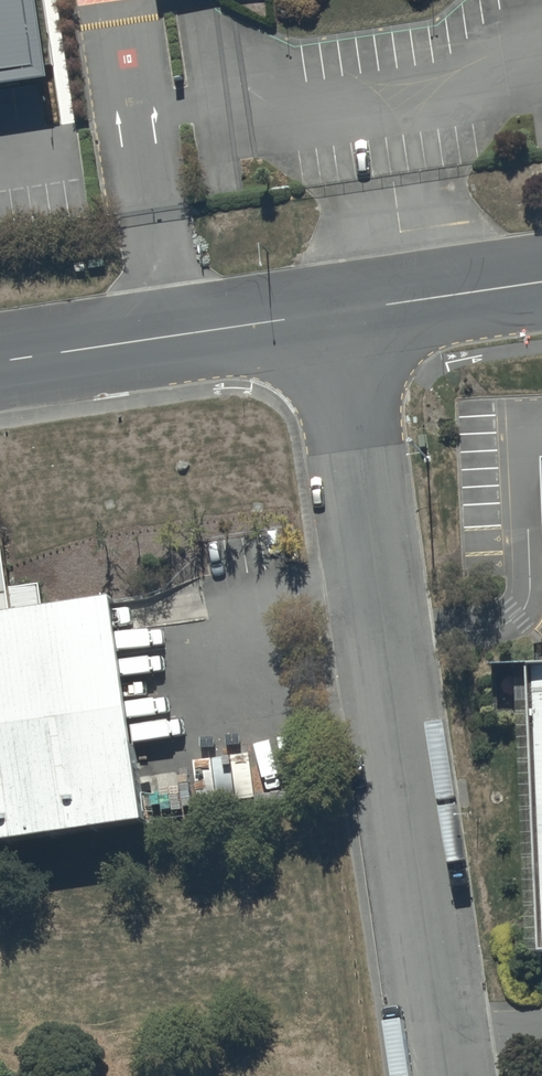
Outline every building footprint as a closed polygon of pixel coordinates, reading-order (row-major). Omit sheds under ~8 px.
[(23,55),(16,0),(0,0),(0,58),(23,55)] [(540,948),(541,948),(541,490),(534,490),(540,948)] [(0,559),(0,861),(163,838),(131,613),(56,623),(39,550),(0,559)]
